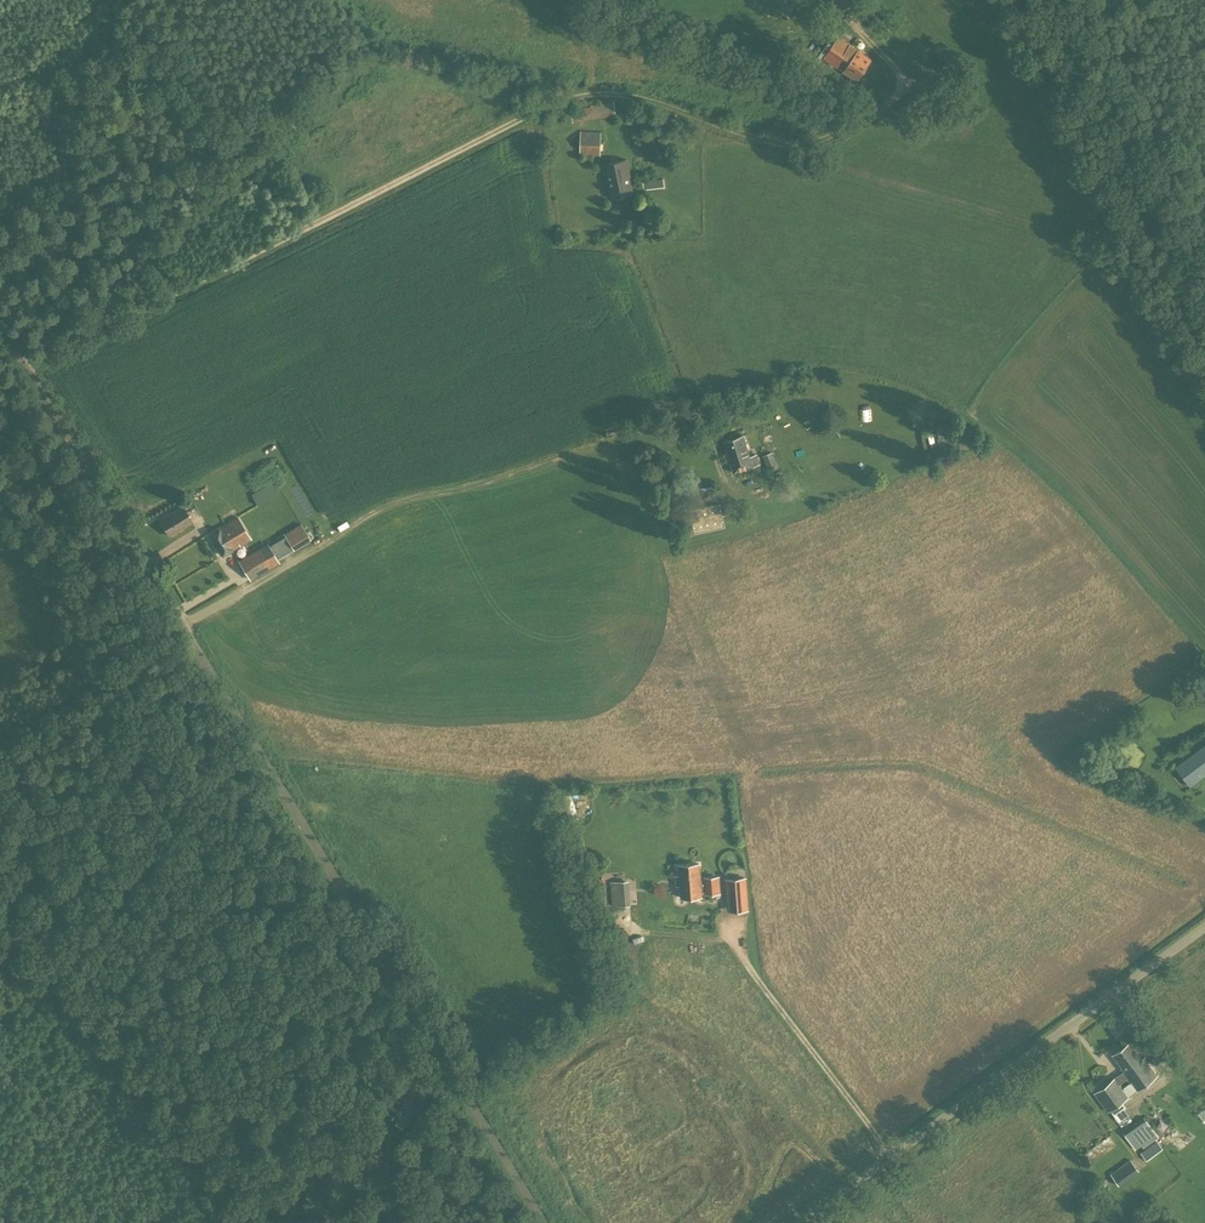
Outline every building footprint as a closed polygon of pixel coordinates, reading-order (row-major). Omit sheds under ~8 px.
[(842,10),(855,0),(834,0),(842,10)] [(871,59),(838,37),(824,58),(856,80),(871,59)] [(580,131),(579,155),(599,157),(601,132),(580,131)] [(627,160),(604,165),(607,182),(608,182),(612,198),(633,194),(629,177),(630,177),(627,160)] [(665,186),(664,178),(643,180),(644,189),(665,186)] [(756,455),(750,457),(743,436),(724,442),(734,473),(759,464),(756,455)] [(763,455),(769,470),(779,466),(773,451),(763,455)] [(272,482),(251,494),(257,505),(278,493),(272,482)] [(715,502),(689,511),(697,537),(723,529),(715,502)] [(160,520),(169,535),(191,522),(182,507),(160,520)] [(210,534),(222,555),(250,539),(238,517),(210,534)] [(289,532),(299,549),(317,538),(307,521),(289,532)] [(237,560),(250,581),(279,563),(266,542),(237,560)] [(1175,767),(1190,786),(1204,776),(1204,745),(1175,767)] [(679,866),(682,898),(701,896),(699,864),(679,866)] [(720,875),(704,876),(706,894),(721,892),(720,875)] [(749,909),(746,876),(725,878),(727,911),(749,909)] [(1142,1060),(1130,1043),(1113,1055),(1125,1071),(1123,1072),(1093,1093),(1107,1112),(1129,1096),(1120,1083),(1127,1078),(1137,1091),(1157,1076),(1144,1058),(1142,1060)] [(1121,1121),(1133,1115),(1128,1105),(1116,1111),(1121,1121)] [(1158,1134),(1145,1116),(1123,1131),(1136,1150),(1158,1134)] [(1190,1144),(1177,1126),(1141,1152),(1147,1160),(1174,1140),(1184,1148),(1190,1144)] [(1119,1167),(1111,1174),(1119,1185),(1140,1171),(1126,1153),(1115,1161),(1119,1167)]
